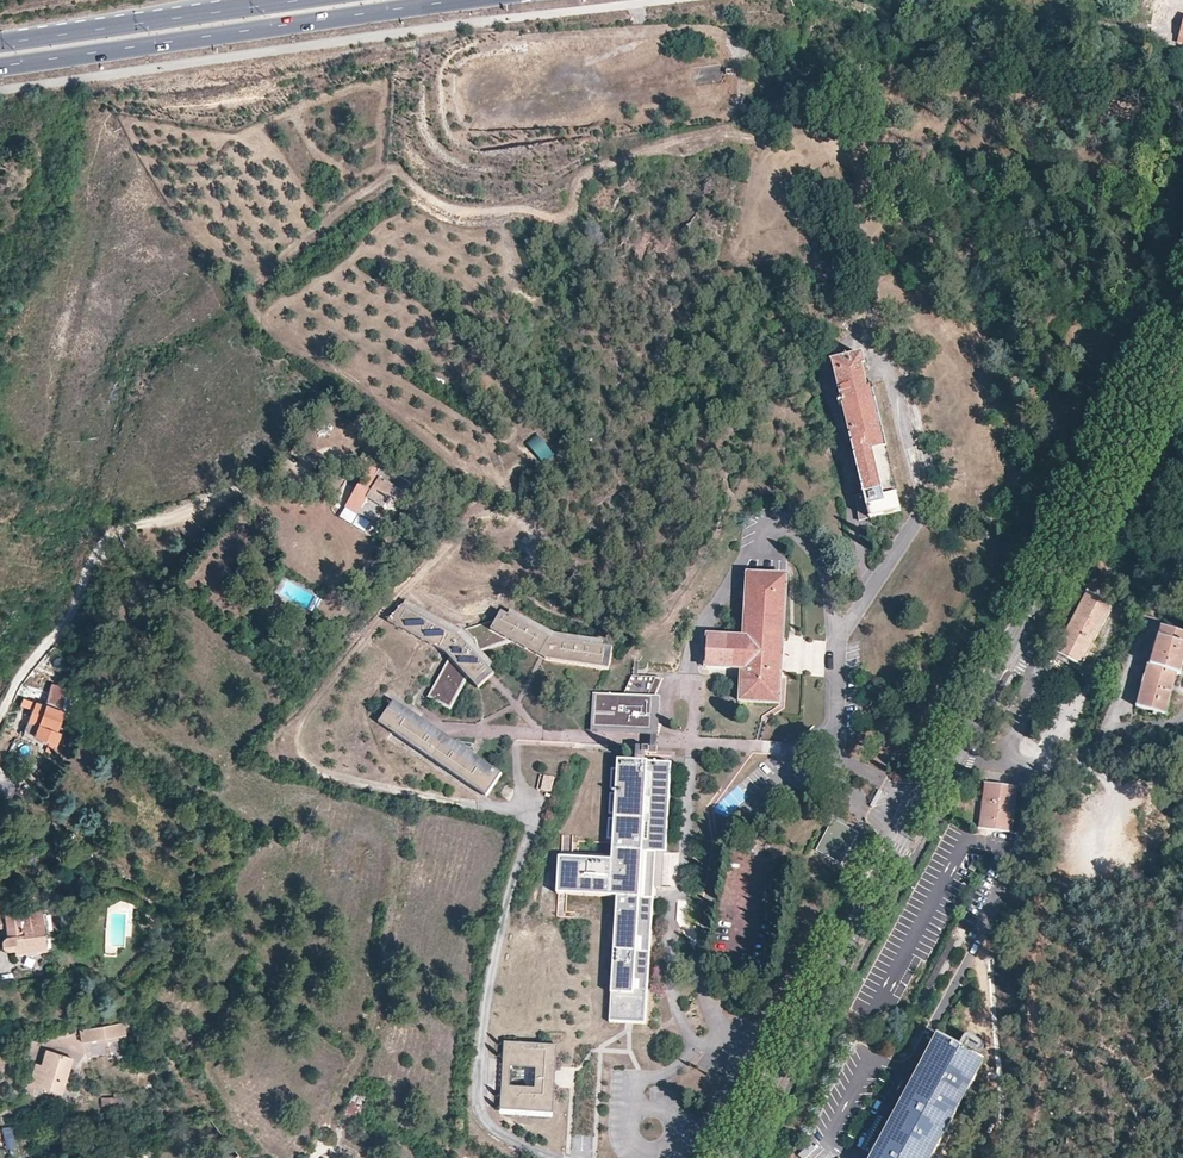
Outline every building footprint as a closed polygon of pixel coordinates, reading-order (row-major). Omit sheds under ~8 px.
[(833,365),(866,498),(871,521),(902,513),(864,357),(833,365)] [(527,443),(544,463),(554,454),(537,434),(527,443)] [(363,453),(357,465),(368,471),(346,507),(359,515),(369,498),(373,491),(390,501),(403,477),(387,468),(363,453)] [(1026,491),(1016,486),(1010,498),(1020,504),(1026,491)] [(369,498),(386,508),(390,501),(373,491),(369,498)] [(871,521),(866,498),(859,500),(860,523),(871,521)] [(781,654),(785,576),(747,574),(743,637),(707,635),(705,667),(742,669),(740,701),(778,704),(781,654)] [(1113,605),(1087,592),(1055,653),(1090,671),(1098,657),(1088,652),(1113,605)] [(452,660),(468,677),(475,665),(470,659),(476,654),(474,652),(458,635),(403,605),(388,621),(445,652),(452,660)] [(502,611),(495,624),(491,632),(511,642),(540,657),(546,661),(608,671),(611,649),(553,640),(502,611)] [(495,624),(467,632),(473,638),(475,637),(479,651),(511,642),(491,632),(495,624)] [(1182,668),(1182,634),(1162,627),(1149,666),(1147,666),(1135,706),(1165,715),(1178,675),(1181,676),(1182,668)] [(474,652),(479,651),(475,637),(473,638),(467,632),(458,635),(474,652)] [(475,665),(468,677),(478,688),(489,677),(494,673),(476,654),(470,659),(475,665)] [(450,710),(468,677),(452,660),(431,700),(450,710)] [(652,732),(654,697),(663,678),(632,676),(625,695),(595,693),(593,729),(652,732)] [(46,702),(63,706),(67,687),(50,683),(46,702)] [(68,711),(71,702),(66,700),(63,709),(68,711)] [(55,746),(55,747),(61,736),(55,732),(58,723),(61,713),(47,707),(30,701),(27,708),(33,711),(29,724),(40,728),(36,738),(55,746)] [(493,775),(480,792),(487,797),(502,775),(394,701),(391,705),(493,775)] [(67,715),(68,711),(63,709),(48,704),(47,707),(61,713),(67,715)] [(379,722),(480,792),(493,775),(391,705),(379,722)] [(40,728),(29,724),(25,733),(36,738),(40,728)] [(651,761),(653,749),(639,747),(637,759),(651,761)] [(638,1030),(646,905),(642,904),(645,858),(652,858),(660,858),(666,770),(613,767),(612,777),(607,777),(605,796),(611,797),(611,802),(605,802),(604,820),(609,821),(609,826),(603,826),(603,845),(608,846),(607,866),(552,862),(550,898),(610,902),(602,1028),(629,1029),(638,1030)] [(552,792),(555,777),(544,774),(540,789),(552,792)] [(983,831),(1008,834),(1015,788),(988,784),(985,812),(982,812),(980,823),(984,823),(983,831)] [(841,863),(857,834),(832,822),(817,851),(841,863)] [(642,904),(646,905),(649,904),(652,858),(645,858),(642,904)] [(45,937),(45,935),(43,914),(27,915),(26,912),(4,914),(6,931),(7,937),(6,937),(5,937),(4,938),(3,938),(2,939),(2,940),(1,941),(1,943),(2,946),(4,948),(6,950),(9,950),(14,950),(14,954),(46,951),(45,937)] [(126,1036),(123,1022),(79,1030),(82,1044),(126,1036)] [(961,1120),(956,1118),(986,1062),(939,1037),(875,1157),(941,1157),(961,1120)] [(499,1109),(551,1111),(552,1078),(554,1043),(502,1041),(499,1109)] [(34,1065),(31,1076),(62,1085),(66,1074),(71,1060),(66,1058),(46,1051),(44,1055),(41,1061),(48,1064),(46,1070),(39,1067),(34,1065)] [(83,1058),(68,1053),(66,1058),(71,1060),(66,1074),(76,1077),(83,1058)] [(41,1061),(39,1067),(46,1070),(48,1064),(41,1061)] [(27,1085),(58,1096),(62,1085),(31,1076),(27,1085)] [(346,1116),(359,1119),(363,1096),(350,1093),(346,1116)] [(101,1097),(102,1106),(118,1105),(118,1097),(101,1097)] [(13,1125),(1,1127),(4,1149),(16,1147),(13,1125)]
